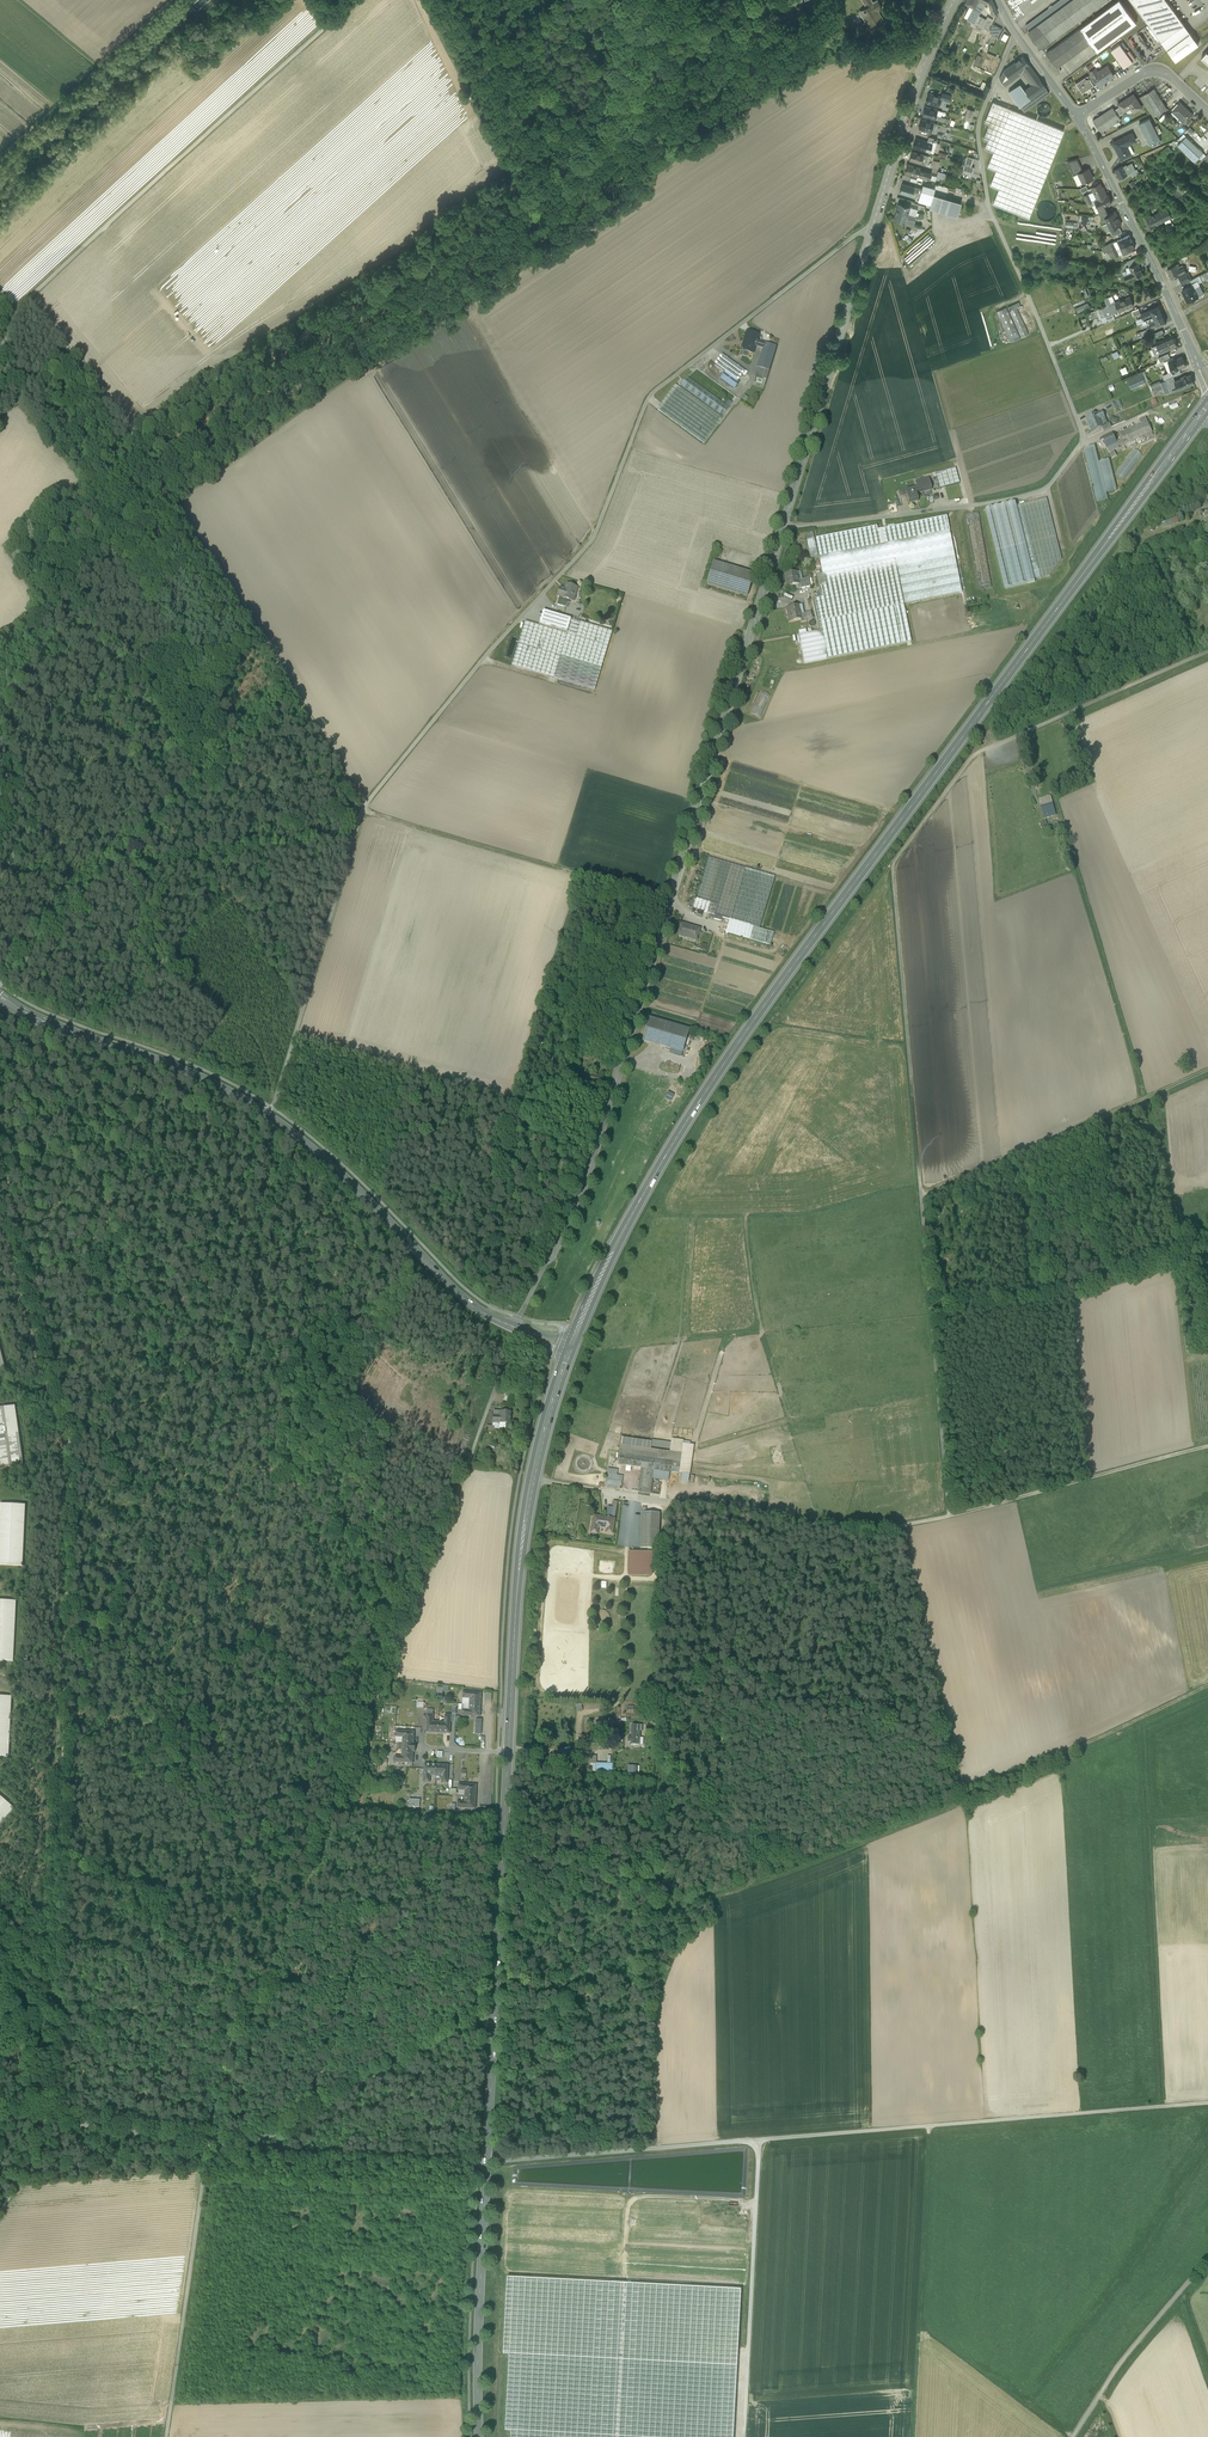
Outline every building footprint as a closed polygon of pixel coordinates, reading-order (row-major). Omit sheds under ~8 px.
[(867,8),(863,10),(864,11),(862,13),(868,22),(862,26),(864,31),(861,33),(861,34),(870,28),(870,30),(884,21),(877,10),(882,8),(877,0),(876,0),(873,2),(871,0),(862,0),(867,8)] [(981,12),(986,3),(981,0),(979,0),(974,9),(981,12)] [(992,0),(991,0),(989,4),(989,6),(988,6),(989,8),(990,8),(991,13),(995,15),(997,11),(992,0)] [(1035,19),(1051,41),(1107,0),(1061,0),(1035,19)] [(1080,28),(1091,43),(1097,52),(1137,22),(1120,0),(1119,0),(1080,28)] [(1167,0),(1131,0),(1149,24),(1158,37),(1156,38),(1158,42),(1161,40),(1161,41),(1184,24),(1167,0)] [(895,2),(889,6),(893,13),(899,9),(895,2)] [(973,8),(967,19),(975,23),(979,15),(981,12),(974,9),(973,8)] [(784,13),(778,15),(780,22),(786,19),(784,13)] [(778,15),(770,18),(773,26),(781,23),(780,22),(778,15)] [(986,19),(979,15),(975,23),(987,30),(993,19),(987,17),(986,19)] [(1051,41),(1035,19),(1026,25),(1042,47),(1051,41)] [(965,32),(968,26),(971,27),(973,24),(968,21),(959,36),(964,39),(967,33),(965,32)] [(1002,29),(993,23),(989,30),(992,31),(999,35),(1002,29)] [(1149,24),(1146,26),(1155,39),(1156,38),(1158,37),(1149,24)] [(1167,49),(1190,32),(1184,24),(1161,41),(1167,49)] [(774,27),(763,32),(765,37),(776,32),(774,27)] [(1080,28),(1051,49),(1062,64),(1091,43),(1080,28)] [(1190,32),(1167,49),(1176,61),(1199,44),(1190,32)] [(1111,51),(1124,68),(1133,61),(1126,52),(1120,44),(1111,51)] [(1157,56),(1166,49),(1164,47),(1155,53),(1157,56)] [(1062,64),(1051,49),(1046,53),(1057,68),(1062,64)] [(1126,52),(1133,61),(1136,59),(1129,50),(1126,52)] [(1023,56),(1014,62),(1021,71),(1023,70),(1029,65),(1023,56)] [(1014,62),(1003,70),(1011,80),(1013,79),(1012,78),(1021,71),(1014,62)] [(1039,78),(1029,65),(1023,70),(1033,83),(1039,78)] [(1107,66),(1098,72),(1095,68),(1090,72),(1091,74),(1097,83),(1099,86),(1114,76),(1107,66)] [(1097,83),(1091,74),(1088,76),(1094,85),(1097,83)] [(1088,75),(1076,83),(1082,93),(1094,85),(1088,76),(1088,75)] [(1033,83),(1024,90),(1031,99),(1045,88),(1046,88),(1039,78),(1033,83)] [(1016,87),(1009,92),(1020,107),(1023,105),(1016,96),(1020,92),(1016,87)] [(1031,99),(1023,105),(1027,110),(1049,93),(1045,88),(1031,99)] [(1167,107),(1154,88),(1144,94),(1157,114),(1167,107)] [(1031,99),(1024,90),(1020,92),(1016,96),(1023,105),(1031,99)] [(941,96),(930,92),(926,102),(938,105),(941,97),(941,96)] [(1133,94),(1117,104),(1123,112),(1132,106),(1135,112),(1142,107),(1133,94)] [(942,98),(941,97),(938,105),(942,107),(944,107),(945,106),(947,99),(942,98)] [(1064,130),(992,102),(984,122),(989,124),(983,139),(987,141),(984,148),(993,152),(987,167),(996,170),(990,185),(999,189),(993,204),(1029,218),(1064,130)] [(1194,114),(1181,102),(1173,111),(1185,123),(1194,114)] [(1050,116),(1050,104),(1037,104),(1038,116),(1050,116)] [(937,109),(925,106),(922,115),(934,119),(936,115),(937,109)] [(1113,108),(1093,120),(1101,133),(1121,120),(1113,108)] [(974,111),(967,109),(965,116),(972,118),(974,111)] [(934,122),(922,118),(919,128),(931,131),(932,127),(934,122)] [(1161,139),(1150,118),(1139,124),(1150,145),(1161,139)] [(944,125),(938,123),(936,128),(936,129),(942,131),(944,125)] [(1131,133),(1113,142),(1121,159),(1130,155),(1125,145),(1135,140),(1131,133)] [(1203,152),(1186,136),(1182,141),(1178,145),(1195,161),(1199,157),(1203,153),(1203,152)] [(927,141),(916,138),(913,147),(925,151),(925,149),(930,151),(932,141),(927,140),(927,141)] [(1149,169),(1155,175),(1175,152),(1169,146),(1149,169)] [(924,154),(912,151),(909,159),(921,163),(924,154)] [(1200,161),(1202,164),(1207,158),(1207,154),(1206,155),(1201,160),(1200,161)] [(973,158),(967,156),(964,164),(971,166),(973,158)] [(920,167),(908,164),(906,173),(917,176),(917,175),(919,169),(920,167)] [(1080,165),(1072,165),(1069,166),(1074,175),(1078,173),(1083,171),(1080,165)] [(1123,166),(1122,165),(1115,169),(1119,178),(1131,172),(1132,172),(1132,171),(1128,165),(1127,166),(1126,165),(1123,166)] [(931,173),(919,169),(917,175),(930,179),(931,173)] [(1083,171),(1078,173),(1074,175),(1073,176),(1074,177),(1078,186),(1093,178),(1089,169),(1087,170),(1086,169),(1083,171)] [(943,173),(937,171),(934,179),(940,181),(943,173)] [(914,186),(902,183),(900,192),(911,195),(912,192),(914,186)] [(1103,190),(1100,183),(1092,187),(1095,195),(1097,194),(1099,198),(1107,194),(1104,189),(1103,190)] [(929,192),(921,189),(914,186),(912,192),(919,194),(917,202),(925,204),(928,196),(928,194),(929,192)] [(946,199),(928,194),(928,196),(932,197),(930,204),(929,204),(928,205),(943,209),(946,199)] [(1092,201),(1088,194),(1084,196),(1087,204),(1092,201)] [(1099,198),(1095,200),(1095,201),(1097,201),(1098,202),(1096,203),(1098,208),(1099,209),(1104,206),(1112,202),(1107,194),(1099,198)] [(1049,202),(1047,202),(1046,202),(1043,202),(1042,203),(1041,203),(1040,204),(1039,205),(1038,206),(1038,207),(1037,208),(1037,209),(1036,210),(1036,212),(1036,213),(1037,214),(1037,215),(1037,216),(1038,217),(1038,218),(1039,218),(1040,219),(1040,220),(1041,220),(1042,221),(1043,221),(1045,221),(1046,222),(1048,221),(1050,221),(1051,220),(1052,220),(1053,219),(1054,218),(1055,217),(1055,215),(1056,214),(1056,213),(1056,212),(1056,210),(1055,209),(1055,208),(1054,206),(1053,205),(1052,204),(1051,203),(1050,203),(1049,202)] [(910,206),(900,203),(897,213),(896,212),(894,218),(905,222),(905,221),(907,213),(910,206)] [(1174,205),(1172,206),(1171,203),(1166,205),(1171,214),(1177,210),(1174,205)] [(1166,205),(1161,207),(1162,210),(1158,213),(1162,221),(1172,216),(1171,214),(1166,205)] [(917,209),(910,206),(907,213),(915,216),(917,209)] [(1158,213),(1151,216),(1147,207),(1138,212),(1147,229),(1162,221),(1158,213)] [(1117,220),(1113,212),(1109,215),(1103,218),(1105,223),(1107,222),(1111,230),(1121,224),(1119,219),(1117,220)] [(915,216),(907,213),(905,221),(913,224),(916,216),(915,216)] [(1182,217),(1176,221),(1179,226),(1192,219),(1190,214),(1183,218),(1182,217)] [(1202,219),(1193,224),(1191,220),(1177,228),(1183,237),(1205,225),(1202,219)] [(1177,227),(1173,229),(1179,240),(1183,237),(1177,228),(1177,227)] [(1129,235),(1117,240),(1120,247),(1132,241),(1129,235)] [(1132,241),(1120,247),(1123,253),(1135,248),(1132,241)] [(1138,262),(1129,266),(1132,272),(1134,277),(1134,278),(1143,274),(1138,262)] [(1178,263),(1167,269),(1172,278),(1186,271),(1183,265),(1179,267),(1178,263)] [(1132,272),(1125,275),(1127,281),(1134,277),(1132,272)] [(1197,277),(1187,282),(1189,285),(1198,280),(1197,277)] [(1197,286),(1194,288),(1193,285),(1182,290),(1188,301),(1202,294),(1200,290),(1199,290),(1197,286)] [(1112,295),(1108,297),(1104,298),(1107,305),(1097,309),(1097,310),(1099,315),(1101,318),(1112,313),(1115,312),(1115,313),(1116,313),(1117,313),(1118,313),(1118,312),(1118,311),(1119,311),(1115,302),(1114,301),(1112,295)] [(1130,296),(1115,302),(1119,311),(1124,309),(1125,311),(1130,308),(1130,307),(1134,305),(1130,296)] [(1028,334),(1017,307),(1021,306),(1019,302),(1008,307),(1021,338),(1028,334)] [(1088,303),(1076,308),(1078,313),(1090,308),(1088,303)] [(1160,305),(1150,309),(1152,314),(1153,317),(1163,313),(1160,305)] [(1020,338),(1006,307),(996,312),(1010,343),(1020,338)] [(1099,315),(1097,310),(1089,313),(1092,319),(1098,316),(1099,315)] [(1112,313),(1101,318),(1101,319),(1100,319),(1102,322),(1114,317),(1112,313)] [(1163,313),(1153,317),(1154,320),(1157,325),(1166,321),(1163,313)] [(1162,329),(1153,334),(1155,338),(1164,333),(1162,329)] [(759,335),(747,331),(743,342),(745,343),(742,351),(753,354),(755,347),(763,349),(764,343),(757,341),(759,335)] [(1173,335),(1151,345),(1153,348),(1158,346),(1161,352),(1177,345),(1173,335)] [(776,347),(764,343),(763,349),(757,367),(758,368),(765,370),(769,371),(776,347)] [(1158,346),(1153,348),(1155,355),(1161,352),(1158,346)] [(745,372),(721,355),(715,364),(725,372),(738,381),(745,372)] [(1174,359),(1173,360),(1177,368),(1177,369),(1179,368),(1186,365),(1182,356),(1174,359)] [(1177,368),(1173,360),(1174,359),(1173,358),(1168,360),(1173,370),(1177,368)] [(1173,370),(1168,360),(1164,362),(1169,372),(1173,370)] [(765,370),(758,368),(756,376),(762,378),(765,370)] [(1169,372),(1163,375),(1165,380),(1173,376),(1181,373),(1179,368),(1177,369),(1177,368),(1173,370),(1169,372)] [(737,398),(697,369),(688,376),(730,407),(737,398)] [(738,381),(725,372),(720,379),(733,388),(738,381)] [(1142,373),(1127,380),(1131,389),(1145,383),(1142,373)] [(1191,374),(1175,381),(1178,390),(1194,383),(1191,374)] [(1173,376),(1167,379),(1172,392),(1178,390),(1175,381),(1173,376)] [(729,408),(688,377),(678,385),(723,417),(729,408)] [(1165,380),(1160,382),(1165,393),(1166,395),(1172,392),(1167,379),(1165,380)] [(1160,382),(1150,386),(1154,395),(1160,392),(1161,394),(1165,393),(1160,382)] [(722,418),(675,384),(657,409),(704,443),(722,418)] [(1113,403),(1105,407),(1107,412),(1116,408),(1113,403)] [(1102,412),(1086,419),(1092,432),(1102,427),(1103,427),(1103,426),(1100,420),(1104,418),(1102,412)] [(1123,439),(1125,444),(1152,432),(1147,421),(1141,424),(1120,434),(1123,439)] [(1110,423),(1103,426),(1103,427),(1102,427),(1103,431),(1112,427),(1110,423)] [(1112,434),(1102,438),(1107,448),(1108,447),(1117,443),(1116,442),(1112,434)] [(1121,440),(1116,442),(1117,443),(1118,447),(1125,444),(1123,439),(1121,440)] [(1117,443),(1108,447),(1111,452),(1119,448),(1118,447),(1117,443)] [(1085,447),(1096,502),(1107,499),(1106,492),(1116,490),(1109,459),(1098,461),(1094,445),(1085,447)] [(1124,480),(1142,454),(1133,449),(1115,474),(1124,480)] [(955,468),(934,474),(935,474),(939,489),(959,483),(955,468)] [(928,478),(916,482),(917,488),(914,489),(916,494),(926,491),(926,492),(931,490),(928,478)] [(914,488),(906,490),(905,490),(909,504),(917,502),(918,502),(916,494),(914,489),(914,488)] [(1049,498),(1017,506),(1035,579),(1050,576),(1064,557),(1049,498)] [(877,526),(815,538),(819,557),(950,531),(946,516),(877,529),(877,526)] [(950,531),(819,557),(823,574),(816,575),(821,598),(814,599),(820,631),(799,635),(805,663),(911,642),(903,604),(962,592),(950,531)] [(813,533),(805,534),(810,559),(818,558),(813,533)] [(754,574),(714,562),(707,585),(747,597),(754,574)] [(797,572),(784,575),(786,582),(787,587),(797,585),(799,585),(798,581),(797,572)] [(809,578),(798,581),(799,585),(797,585),(798,589),(810,586),(809,578)] [(567,584),(565,590),(559,588),(557,596),(559,597),(562,598),(562,599),(568,600),(572,601),(574,593),(576,594),(578,588),(573,586),(574,585),(570,584),(569,585),(567,584)] [(568,600),(562,599),(562,598),(559,597),(557,605),(566,608),(568,600)] [(798,606),(788,608),(790,617),(788,617),(789,623),(801,620),(800,615),(798,606)] [(580,622),(543,611),(539,625),(576,636),(580,622)] [(811,613),(800,615),(801,620),(801,623),(812,620),(811,613)] [(601,668),(608,646),(576,636),(539,625),(525,621),(512,665),(554,678),(560,656),(601,668)] [(612,632),(580,622),(576,636),(608,646),(612,632)] [(560,656),(554,678),(601,668),(560,656)] [(759,718),(770,697),(761,692),(750,714),(759,718)] [(1053,803),(1041,806),(1043,814),(1048,813),(1055,812),(1053,803)] [(1044,821),(1040,822),(1043,830),(1057,825),(1053,816),(1043,819),(1044,821)] [(745,868),(708,857),(693,909),(729,920),(745,868)] [(745,868),(729,920),(726,932),(770,946),(774,933),(759,929),(775,877),(745,868)] [(699,930),(681,925),(679,934),(688,937),(687,939),(696,941),(699,930)] [(689,1030),(649,1018),(642,1041),(682,1053),(689,1030)] [(602,1077),(591,1074),(589,1083),(600,1086),(602,1077)] [(667,1091),(664,1098),(671,1101),(674,1094),(667,1091)] [(511,1399),(505,1397),(503,1404),(509,1406),(511,1399)] [(0,1408),(0,1469),(23,1466),(15,1406),(0,1408)] [(511,1413),(501,1412),(500,1416),(500,1423),(499,1428),(505,1428),(506,1424),(510,1424),(511,1413)] [(652,1442),(622,1437),(621,1445),(651,1449),(652,1442)] [(681,1440),(672,1439),(671,1443),(670,1452),(681,1454),(683,1444),(680,1444),(681,1440)] [(671,1443),(652,1441),(652,1442),(651,1449),(670,1452),(671,1443)] [(692,1445),(683,1444),(681,1454),(680,1462),(679,1473),(690,1475),(694,1445),(692,1445)] [(651,1449),(621,1445),(619,1453),(680,1462),(681,1454),(670,1452),(651,1449)] [(680,1462),(619,1453),(618,1464),(641,1468),(653,1470),(679,1473),(680,1462)] [(653,1470),(641,1468),(638,1492),(650,1493),(652,1479),(653,1470)] [(679,1473),(653,1470),(652,1479),(669,1481),(669,1480),(689,1482),(690,1475),(679,1473)] [(617,1476),(608,1474),(605,1487),(620,1489),(622,1476),(617,1476)] [(0,1505),(0,1508),(0,1565),(22,1566),(25,1506),(0,1505)] [(660,1513),(641,1513),(640,1549),(658,1549),(660,1513)] [(611,1519),(594,1516),(591,1533),(597,1534),(598,1531),(608,1533),(610,1521),(611,1519)] [(652,1552),(628,1551),(628,1575),(652,1576),(652,1552)] [(0,1600),(0,1661),(13,1661),(16,1601),(0,1600)] [(481,1693),(463,1692),(462,1698),(469,1699),(469,1705),(480,1705),(481,1693)] [(0,1696),(0,1757),(8,1757),(11,1697),(0,1696)] [(480,1705),(469,1705),(469,1711),(462,1710),(461,1716),(480,1717),(480,1705)] [(386,1712),(380,1710),(377,1716),(383,1719),(386,1712)] [(433,1715),(427,1714),(426,1733),(438,1733),(438,1722),(432,1722),(433,1715)] [(444,1723),(438,1722),(438,1733),(450,1734),(451,1716),(444,1715),(444,1723)] [(642,1725),(632,1725),(632,1730),(631,1737),(628,1737),(628,1742),(631,1742),(631,1745),(639,1745),(640,1730),(642,1730),(642,1725)] [(414,1732),(395,1731),(395,1737),(402,1738),(402,1743),(413,1744),(414,1732)] [(413,1744),(402,1743),(401,1757),(394,1757),(394,1763),(412,1764),(413,1752),(415,1752),(415,1744),(413,1744)] [(612,1772),(612,1763),(596,1763),(596,1755),(590,1755),(590,1772),(612,1772)] [(436,1765),(424,1764),(423,1782),(429,1783),(430,1776),(435,1776),(436,1765)] [(448,1765),(436,1765),(435,1776),(441,1776),(441,1783),(447,1784),(448,1765)] [(476,1785),(458,1784),(457,1790),(465,1791),(464,1797),(475,1797),(476,1785)] [(14,1808),(0,1796),(0,1824),(14,1808)] [(475,1797),(464,1797),(464,1802),(457,1802),(456,1808),(475,1809),(475,1797)] [(509,2354),(505,2430),(511,2431),(511,2436),(733,2436),(740,2289),(507,2277),(503,2354),(509,2354)]
